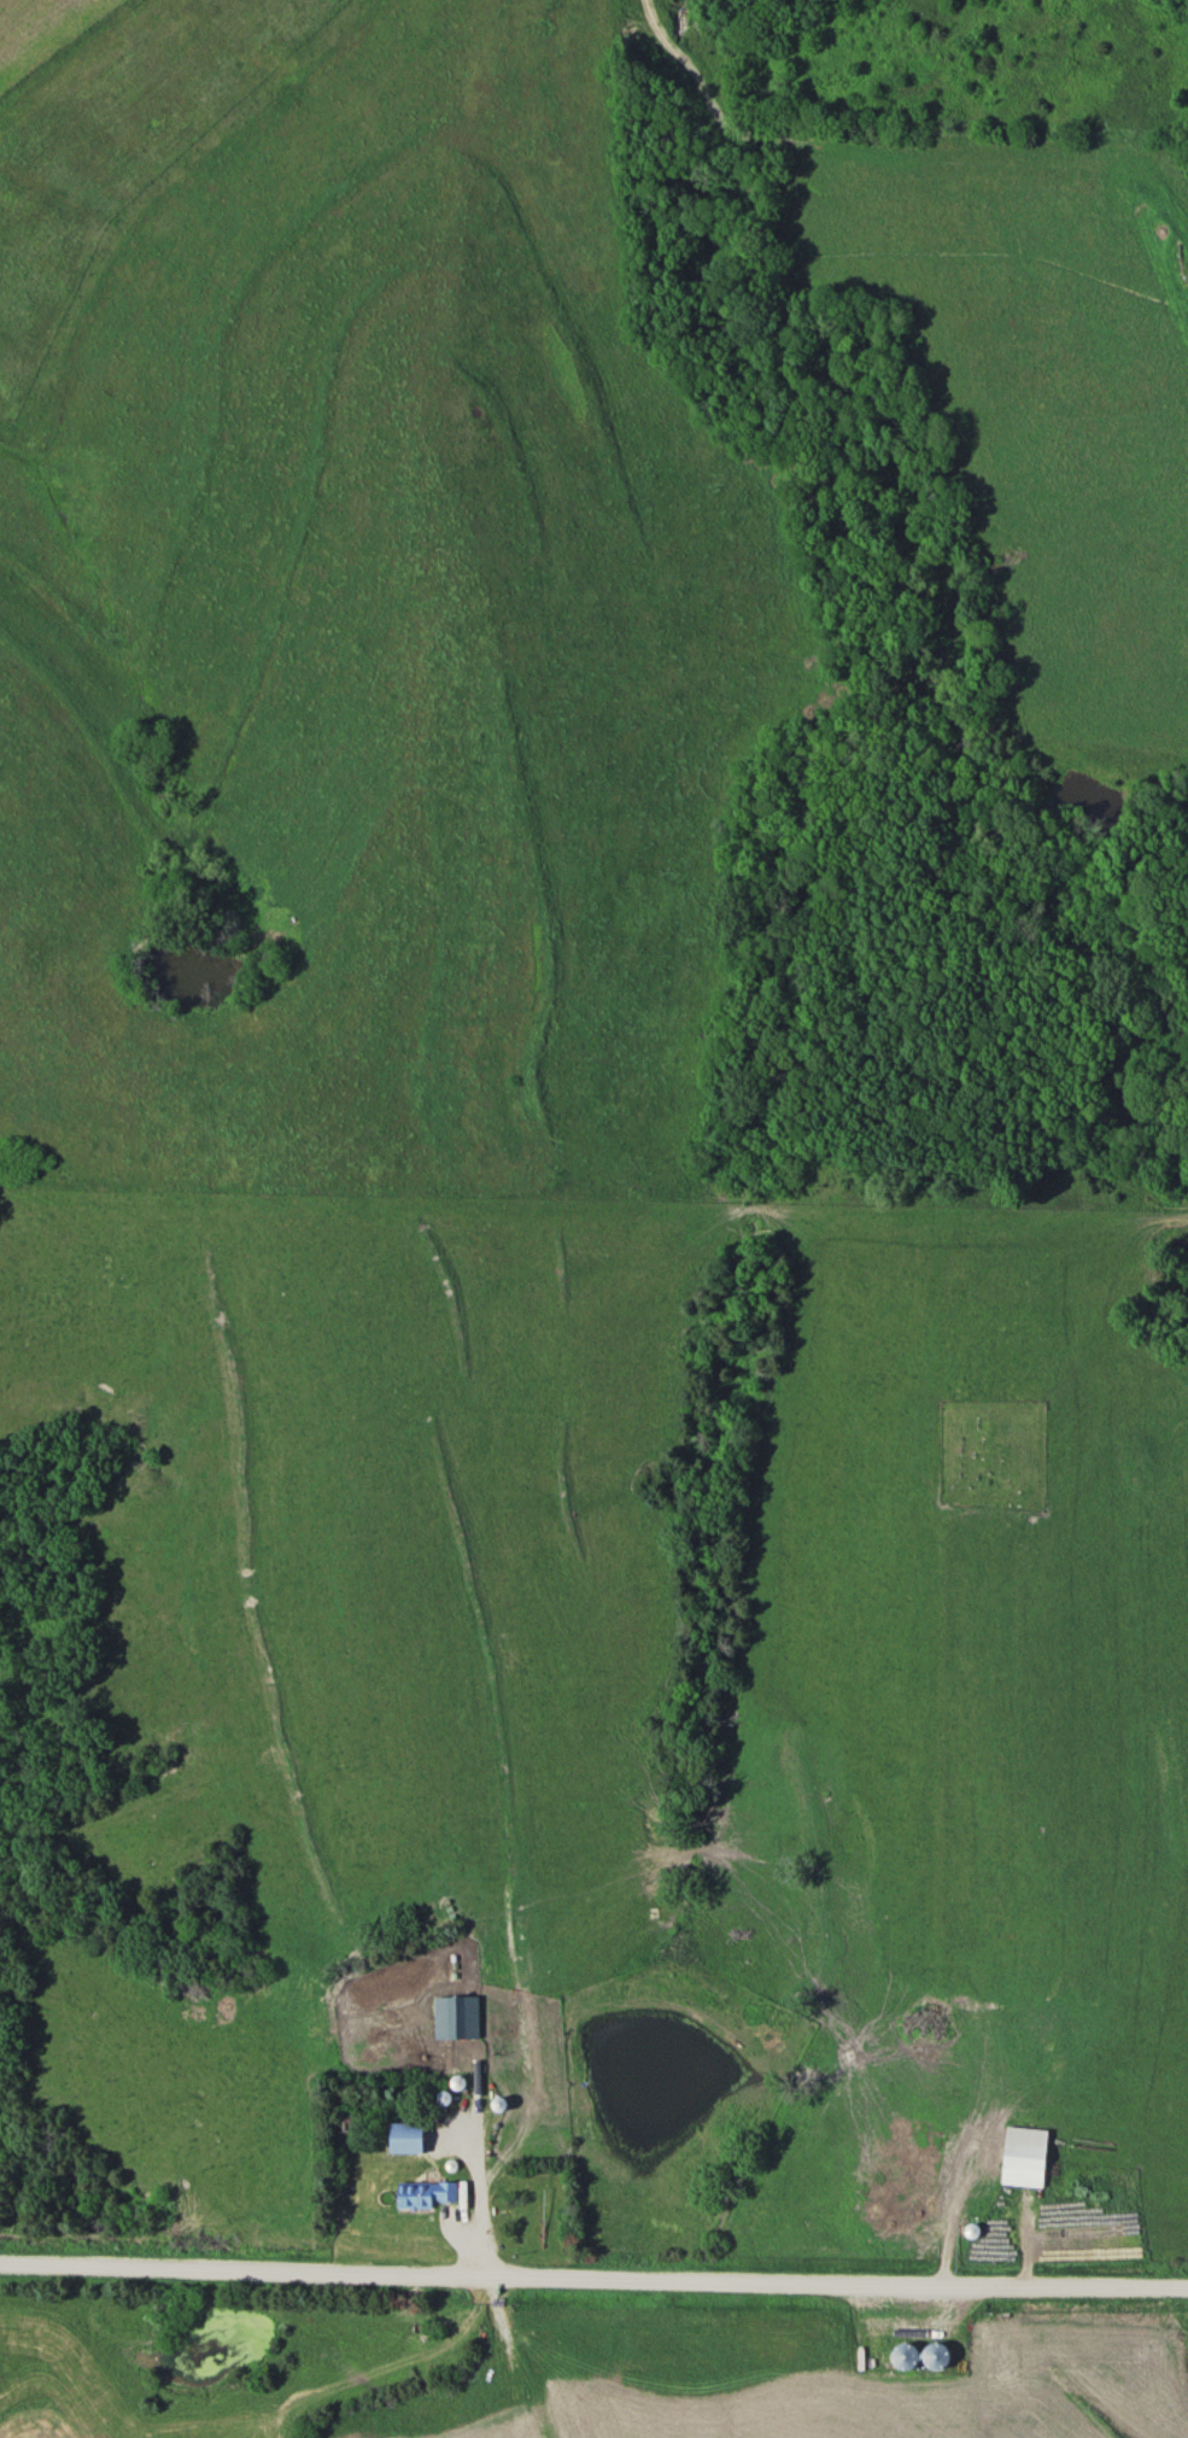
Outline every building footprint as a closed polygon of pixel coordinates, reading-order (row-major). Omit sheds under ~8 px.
[(430,1996),(430,2038),(476,2038),(476,1996),(430,1996)] [(382,2150),(415,2150),(415,2121),(382,2121),(382,2150)] [(998,2184),(1043,2185),(1045,2127),(999,2126),(998,2184)]
